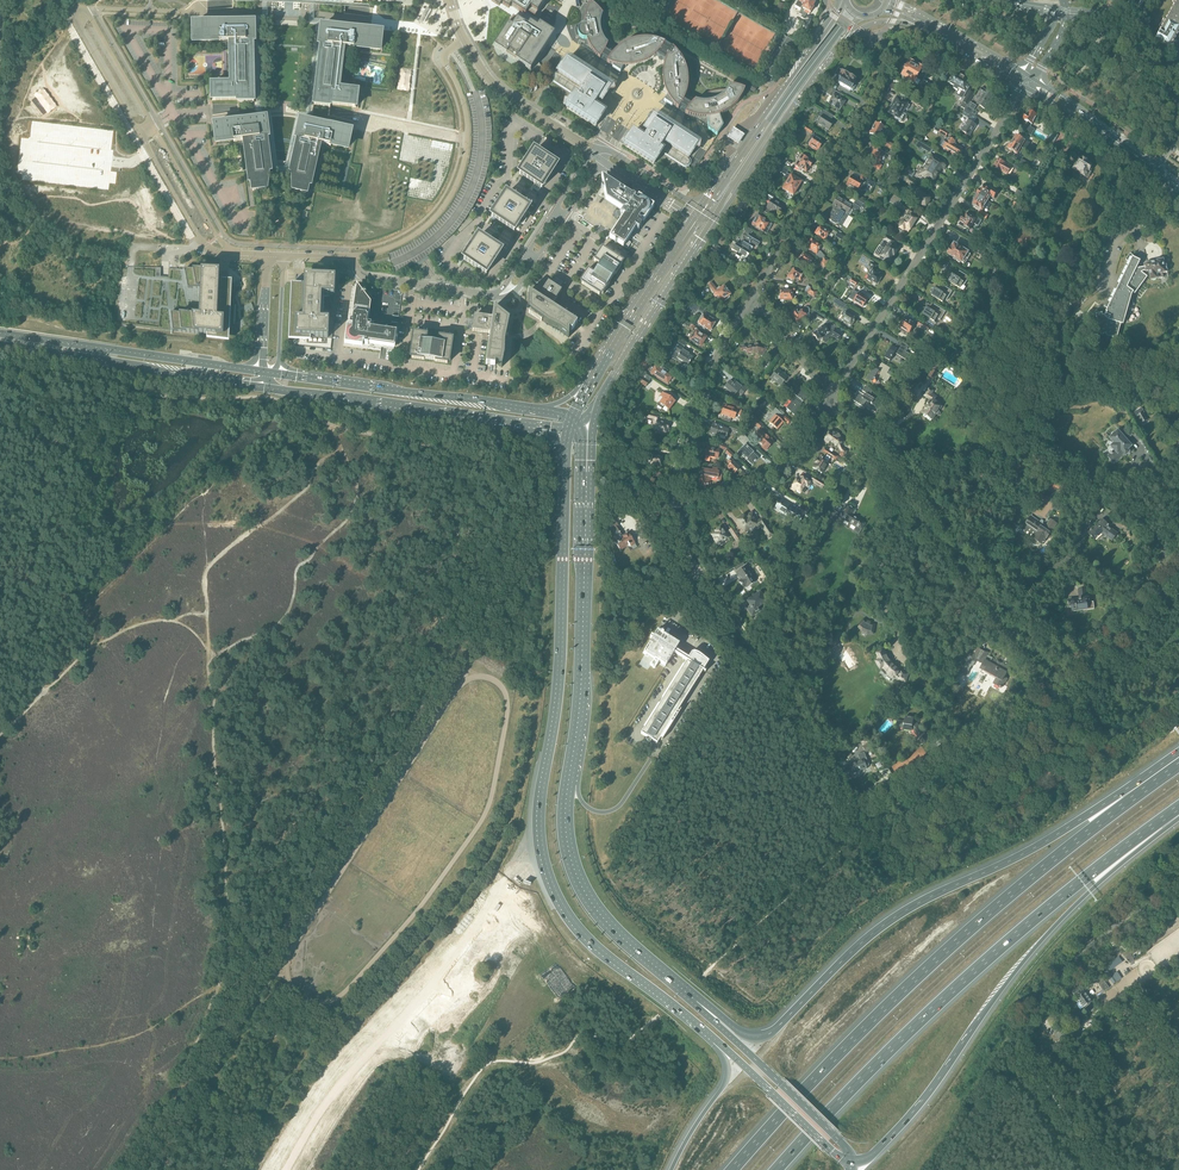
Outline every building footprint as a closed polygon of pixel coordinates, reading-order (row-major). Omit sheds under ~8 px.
[(343,27),(344,22),(348,22),(348,14),(369,17),(370,13),(370,8),(371,8),(371,3),(353,3),(350,3),(301,1),(301,0),(207,0),(208,0),(207,4),(207,9),(232,8),(231,22),(230,22),(230,24),(193,25),(194,41),(219,40),(219,43),(230,42),(231,50),(230,50),(231,84),(212,85),(212,101),(238,100),(238,102),(238,111),(234,112),(235,123),(242,122),(242,120),(264,117),(264,119),(266,119),(269,137),(264,138),(264,140),(269,139),(269,143),(265,143),(265,145),(268,145),(268,146),(269,145),(270,150),(294,151),(295,147),(297,147),(297,146),(299,147),(300,145),(295,144),(296,140),(300,141),(301,140),(296,139),(300,121),(302,121),(303,119),(325,124),(324,126),(331,128),(333,117),(329,116),(330,107),(331,104),(356,107),(358,91),(339,89),(343,55),(342,55),(343,48),(354,49),(355,47),(380,50),(381,43),(382,34),(346,30),(346,27),(343,27)] [(717,135),(723,126),(746,90),(707,68),(673,48),(672,48),(672,49),(668,47),(664,44),(665,44),(665,43),(652,36),(608,44),(608,43),(608,41),(608,40),(608,38),(607,38),(606,31),(606,29),(605,29),(604,22),(605,22),(604,20),(602,14),(602,13),(603,13),(602,10),(601,7),(589,0),(492,0),(490,21),(490,22),(490,24),(490,26),(490,27),(490,29),(490,30),(490,32),(490,33),(491,36),(491,38),(492,40),(492,42),(493,44),(494,47),(495,49),(496,51),(496,52),(497,54),(521,70),(530,70),(531,71),(532,70),(534,70),(537,70),(540,69),(543,68),(545,67),(546,65),(551,58),(549,86),(548,87),(545,93),(548,95),(596,126),(600,129),(614,138),(619,141),(624,145),(682,182),(685,184),(688,179),(717,135)] [(799,2),(797,2),(795,7),(800,10),(799,13),(801,15),(800,17),(804,19),(806,15),(806,14),(806,13),(809,14),(810,12),(810,13),(813,8),(812,7),(814,3),(810,0),(800,0),(799,2)] [(1173,3),(1175,4),(1167,20),(1164,18),(1160,27),(1162,28),(1155,40),(1158,42),(1178,52),(1178,51),(1178,52),(1178,41),(1174,38),(1178,29),(1178,0),(1175,0),(1173,3)] [(424,25),(433,6),(425,2),(415,22),(424,25)] [(776,11),(781,14),(785,6),(780,3),(776,11)] [(909,63),(903,73),(909,76),(907,78),(910,79),(909,82),(913,84),(914,83),(918,85),(920,81),(916,78),(917,77),(916,77),(920,69),(921,67),(910,61),(909,63)] [(837,70),(835,75),(841,79),(838,84),(839,85),(846,88),(845,89),(849,91),(849,90),(850,91),(850,90),(852,92),(855,86),(853,85),(852,84),(854,81),(855,79),(848,75),(848,74),(838,69),(837,70)] [(953,74),(948,83),(955,87),(954,89),(957,91),(956,94),(960,96),(961,94),(964,96),(971,84),(964,80),(965,78),(961,76),(960,78),(953,74)] [(829,81),(827,85),(835,90),(838,86),(829,81)] [(820,82),(816,87),(829,95),(832,97),(828,103),(840,110),(845,102),(840,99),(837,97),(839,94),(834,90),(833,89),(827,86),(826,87),(823,85),(824,84),(820,82)] [(983,94),(978,102),(981,104),(980,106),(986,110),(990,103),(990,102),(991,101),(995,96),(985,90),(982,88),(979,92),(983,94)] [(921,99),(921,100),(926,103),(927,102),(931,95),(931,94),(926,91),(921,99)] [(969,91),(963,102),(968,105),(974,94),(969,91)] [(894,101),(892,105),(904,112),(906,109),(907,110),(910,105),(896,98),(896,99),(895,99),(894,101)] [(968,107),(966,110),(972,114),(974,110),(976,106),(970,102),(968,107)] [(889,109),(888,111),(888,112),(888,113),(895,117),(895,118),(895,120),(899,122),(900,121),(901,120),(902,121),(905,115),(904,115),(905,114),(903,113),(904,112),(892,105),(890,109),(889,109)] [(821,117),(817,123),(829,130),(834,122),(826,117),(828,113),(822,110),(819,115),(821,117)] [(966,110),(963,115),(969,119),(972,114),(966,110)] [(1026,115),(1023,120),(1029,123),(1024,132),(1031,136),(1035,130),(1031,127),(1038,115),(1029,111),(1027,115),(1026,115)] [(242,122),(235,123),(214,126),(216,142),(233,140),(234,142),(245,140),(246,148),(245,148),(249,179),(250,183),(252,183),(253,191),(267,189),(269,172),(271,172),(268,146),(268,145),(265,145),(265,143),(269,143),(269,139),(264,140),(264,138),(269,137),(266,119),(264,119),(264,117),(242,120),(242,122)] [(352,132),(331,128),(324,126),(325,124),(303,119),(302,121),(300,121),(296,139),(301,140),(300,141),(296,140),(295,144),(300,145),(299,147),(297,146),(297,147),(291,172),(293,173),(293,191),(307,194),(309,185),(311,186),(319,151),(318,151),(320,144),(331,146),(331,144),(348,148),(352,132)] [(968,120),(961,131),(966,134),(967,135),(969,136),(976,125),(968,120)] [(875,122),(869,134),(872,135),(877,137),(879,138),(882,140),(884,135),(881,134),(884,127),(875,122)] [(936,125),(934,129),(945,136),(948,132),(936,125)] [(744,135),(733,128),(727,137),(738,144),(744,135)] [(915,128),(911,135),(916,138),(920,130),(915,128)] [(1047,139),(1045,143),(1054,149),(1056,145),(1054,143),(1059,136),(1053,132),(1048,140),(1047,139)] [(809,138),(806,144),(808,146),(817,151),(817,150),(818,150),(823,142),(817,139),(818,138),(813,135),(810,139),(809,138)] [(1013,141),(1012,142),(1024,149),(1026,150),(1030,143),(1017,135),(1015,138),(1013,139),(1013,140),(1013,141)] [(943,141),(940,146),(943,147),(943,148),(949,151),(956,156),(957,156),(959,153),(961,153),(962,151),(961,150),(962,149),(954,144),(955,142),(948,138),(946,142),(943,141)] [(885,141),(883,145),(892,150),(895,146),(885,141)] [(1008,144),(1007,146),(1008,148),(1008,149),(1017,154),(1020,155),(1024,149),(1012,142),(1011,144),(1010,144),(1008,144)] [(872,152),(870,155),(871,155),(870,156),(875,159),(871,166),(879,170),(882,165),(879,164),(881,160),(880,159),(884,153),(874,147),(872,150),(873,151),(873,152),(872,152)] [(519,174),(523,176),(542,188),(556,166),(534,151),(519,174)] [(892,152),(890,156),(892,157),(890,160),(894,162),(898,155),(892,152)] [(776,157),(774,160),(782,165),(784,161),(777,156),(776,157)] [(798,162),(796,165),(805,171),(806,170),(808,167),(810,168),(810,167),(811,167),(812,165),(812,164),(813,163),(808,160),(806,159),(801,156),(799,159),(797,161),(798,162)] [(926,166),(938,174),(941,169),(944,170),(947,166),(944,164),(940,162),(939,161),(938,161),(937,160),(932,156),(929,161),(926,166)] [(1075,165),(1072,169),(1079,173),(1078,175),(1082,177),(1083,176),(1088,178),(1091,172),(1089,171),(1090,170),(1091,170),(1093,168),(1092,166),(1093,165),(1088,162),(1082,158),(1079,157),(1077,160),(1075,165)] [(995,165),(994,167),(1007,175),(1012,167),(999,159),(997,162),(996,162),(994,164),(995,165)] [(781,165),(779,169),(781,170),(780,172),(785,176),(787,173),(789,170),(781,165)] [(920,169),(917,174),(919,176),(920,177),(921,176),(924,178),(925,178),(926,178),(927,179),(928,180),(932,183),(935,178),(936,178),(937,176),(938,174),(926,166),(925,166),(923,170),(921,169),(920,169)] [(907,169),(905,172),(912,177),(914,173),(907,169)] [(851,176),(846,184),(848,185),(848,186),(851,188),(852,187),(852,188),(857,191),(859,189),(862,191),(863,190),(864,190),(865,188),(865,187),(867,184),(870,186),(873,188),(876,184),(861,176),(855,172),(853,177),(851,176)] [(787,180),(782,189),(792,195),(801,182),(791,176),(788,180),(787,180)] [(617,244),(617,243),(623,247),(624,246),(638,225),(641,222),(640,221),(640,220),(644,222),(654,207),(638,197),(636,200),(635,199),(636,198),(632,196),(632,197),(601,177),(603,186),(602,186),(601,187),(601,188),(602,188),(604,190),(606,200),(617,207),(621,209),(620,211),(621,216),(622,217),(620,221),(610,237),(609,238),(615,242),(615,243),(615,244),(616,244),(617,244)] [(908,178),(905,182),(909,184),(914,188),(915,188),(917,183),(908,178)] [(977,194),(988,201),(991,197),(995,199),(999,192),(993,189),(991,191),(986,188),(986,187),(985,186),(984,186),(982,185),(980,189),(979,191),(978,191),(977,192),(977,194)] [(914,195),(911,199),(913,200),(919,204),(920,203),(925,207),(930,199),(925,195),(925,194),(923,192),(917,189),(916,188),(912,194),(914,195)] [(764,206),(762,210),(768,215),(771,210),(773,211),(773,212),(777,215),(778,215),(783,207),(779,205),(779,203),(773,199),(774,196),(765,190),(762,195),(771,201),(767,208),(764,206)] [(1018,191),(1015,195),(1023,200),(1025,195),(1018,191)] [(514,231),(528,209),(529,208),(506,194),(492,216),(514,231)] [(974,201),(973,204),(973,205),(974,206),(975,206),(983,210),(985,207),(986,208),(988,209),(991,204),(988,202),(988,201),(977,194),(976,195),(975,196),(974,197),(974,198),(973,200),(974,201)] [(890,199),(888,202),(904,211),(905,208),(899,203),(901,200),(900,200),(892,195),(892,196),(890,199)] [(859,196),(856,200),(858,201),(864,205),(865,202),(863,201),(864,199),(859,196)] [(838,197),(832,205),(834,206),(844,212),(849,215),(853,209),(857,211),(859,207),(860,208),(861,207),(863,208),(864,207),(865,205),(864,205),(858,201),(856,200),(852,206),(848,203),(838,197)] [(1016,200),(1014,204),(1018,207),(1020,204),(1022,201),(1019,199),(1017,201),(1016,200)] [(742,200),(739,205),(744,209),(748,204),(742,200)] [(830,213),(826,218),(837,224),(836,226),(838,227),(839,226),(842,227),(849,215),(844,212),(834,206),(831,210),(831,209),(829,212),(830,213)] [(980,210),(978,214),(982,217),(986,219),(988,215),(980,210)] [(735,211),(732,216),(737,219),(740,214),(735,211)] [(910,211),(898,230),(902,232),(904,229),(908,232),(910,229),(911,230),(912,227),(912,226),(916,219),(911,216),(913,213),(910,211)] [(754,218),(751,224),(754,226),(766,233),(772,224),(757,215),(754,218)] [(961,222),(959,225),(964,228),(965,227),(970,230),(974,224),(978,226),(982,221),(977,218),(972,215),(971,216),(968,215),(968,216),(966,215),(965,217),(963,216),(962,217),(961,218),(961,220),(960,221),(961,222)] [(817,230),(815,234),(824,239),(825,240),(825,239),(828,242),(830,239),(830,238),(831,239),(833,235),(820,227),(819,229),(818,229),(817,230)] [(1014,237),(1014,243),(1030,243),(1031,233),(1027,233),(1027,230),(1020,230),(1020,233),(1018,233),(1018,237),(1014,237)] [(837,232),(835,236),(840,239),(845,243),(847,244),(848,243),(850,240),(837,232)] [(501,251),(491,245),(478,236),(464,259),(486,273),(501,251)] [(742,241),(739,245),(751,252),(752,249),(754,245),(757,247),(760,244),(753,239),(747,236),(745,239),(744,242),(742,241)] [(883,248),(879,254),(880,254),(884,257),(883,258),(885,259),(889,261),(892,256),(893,257),(894,256),(895,256),(896,254),(896,253),(898,249),(892,245),(894,241),(891,239),(888,238),(886,236),(885,236),(883,240),(884,241),(880,247),(883,248)] [(808,245),(807,248),(816,254),(823,258),(824,256),(821,252),(818,251),(821,246),(811,240),(808,245)] [(733,245),(731,249),(735,251),(733,255),(739,259),(739,258),(741,255),(744,257),(746,254),(749,255),(751,252),(739,245),(738,244),(736,247),(733,245)] [(952,248),(948,254),(953,257),(953,259),(955,261),(957,260),(956,262),(960,264),(961,262),(961,263),(962,262),(965,258),(968,260),(968,259),(971,255),(968,253),(968,252),(963,250),(963,248),(961,247),(959,247),(954,244),(952,248)] [(712,247),(710,250),(718,255),(720,252),(712,247)] [(982,247),(978,254),(986,259),(990,252),(985,249),(982,247)] [(588,269),(581,280),(582,281),(581,282),(582,282),(582,283),(599,295),(600,294),(601,295),(602,294),(603,294),(610,284),(609,283),(615,274),(616,274),(623,264),(622,263),(622,262),(621,261),(622,260),(604,249),(603,250),(602,249),(602,250),(601,250),(594,260),(597,263),(597,264),(599,265),(595,272),(592,271),(592,272),(588,269)] [(1102,313),(1097,314),(1102,335),(1106,334),(1107,336),(1109,337),(1114,338),(1115,339),(1115,338),(1119,324),(1122,324),(1127,307),(1130,307),(1134,305),(1132,295),(1147,275),(1146,275),(1146,276),(1142,273),(1143,272),(1146,271),(1146,272),(1149,271),(1151,280),(1152,280),(1153,281),(1156,280),(1157,279),(1163,277),(1162,273),(1167,272),(1167,271),(1168,270),(1167,267),(1166,267),(1166,266),(1165,266),(1163,260),(1162,260),(1161,259),(1158,260),(1158,261),(1157,261),(1157,262),(1151,263),(1146,264),(1145,265),(1145,267),(1137,269),(1140,261),(1139,261),(1139,260),(1130,253),(1126,260),(1129,261),(1118,285),(1119,286),(1116,293),(1115,292),(1114,292),(1103,307),(1103,308),(1104,307),(1108,309),(1105,314),(1105,315),(1103,316),(1102,313)] [(801,257),(798,260),(808,267),(811,263),(813,264),(815,263),(816,262),(803,254),(802,256),(801,256),(800,256),(801,257)] [(863,256),(859,261),(866,266),(865,267),(870,269),(868,273),(870,274),(867,279),(871,282),(871,281),(876,284),(877,284),(882,277),(878,275),(878,274),(873,271),(876,266),(873,263),(873,262),(863,256)] [(821,261),(819,264),(830,271),(832,267),(827,264),(821,261)] [(228,271),(220,271),(211,270),(185,269),(169,268),(168,277),(164,277),(160,276),(161,268),(131,267),(120,266),(113,324),(173,331),(207,335),(225,337),(228,271)] [(790,273),(788,276),(789,278),(791,280),(794,280),(795,278),(799,281),(799,280),(800,280),(803,274),(793,268),(790,273)] [(948,276),(948,277),(948,278),(949,279),(950,280),(948,281),(960,289),(962,284),(964,285),(964,286),(970,277),(959,271),(957,275),(958,276),(957,278),(956,277),(952,275),(951,274),(950,274),(949,275),(948,276)] [(697,272),(693,279),(699,283),(701,279),(698,277),(700,274),(697,272)] [(326,276),(304,275),(296,275),(295,290),(293,336),(293,344),(331,349),(339,277),(335,277),(330,276),(326,276)] [(848,276),(846,280),(855,286),(857,283),(857,282),(848,276)] [(528,304),(526,307),(528,308),(528,311),(529,311),(528,313),(541,321),(542,321),(547,324),(558,330),(569,338),(570,330),(571,330),(570,330),(572,331),(574,328),(577,324),(577,323),(553,307),(554,306),(552,305),(561,291),(548,282),(538,297),(529,291),(528,292),(528,304)] [(711,283),(708,285),(717,297),(718,298),(721,302),(723,301),(724,302),(730,297),(729,296),(731,295),(724,286),(720,289),(719,287),(716,289),(711,283)] [(352,286),(344,344),(381,350),(381,347),(384,348),(387,348),(387,351),(393,352),(394,347),(395,347),(396,340),(396,341),(397,341),(397,340),(398,340),(398,339),(397,338),(396,338),(397,331),(398,323),(398,322),(399,317),(399,316),(402,295),(400,295),(400,293),(398,291),(373,287),(354,284),(354,286),(352,286)] [(931,290),(931,291),(931,292),(932,293),(933,294),(931,295),(943,303),(945,298),(947,299),(947,300),(953,291),(942,285),(940,289),(941,290),(940,292),(939,291),(935,289),(934,288),(933,288),(932,289),(931,290)] [(780,294),(779,294),(779,295),(780,300),(792,300),(792,295),(794,295),(794,291),(780,291),(780,294)] [(853,292),(849,298),(863,307),(863,306),(865,306),(866,305),(865,303),(867,299),(865,298),(865,296),(859,292),(858,293),(854,291),(853,292)] [(682,296),(679,301),(689,308),(688,309),(691,311),(693,308),(695,309),(697,311),(703,314),(705,311),(700,307),(695,304),(692,302),(682,296)] [(835,298),(832,302),(843,309),(846,305),(835,298)] [(923,309),(922,310),(922,311),(923,312),(924,313),(923,315),(928,318),(925,323),(933,328),(936,323),(935,322),(935,321),(937,318),(940,320),(946,312),(934,304),(934,305),(932,309),(933,309),(932,312),(930,311),(926,308),(925,308),(924,308),(923,308),(923,309)] [(475,315),(472,331),(489,334),(488,335),(488,336),(490,335),(486,364),(487,364),(492,365),(495,366),(495,364),(496,363),(502,368),(505,355),(505,342),(506,336),(508,336),(510,321),(508,320),(509,319),(507,317),(507,315),(505,315),(503,315),(495,308),(495,307),(494,307),(492,318),(475,315)] [(791,312),(791,315),(796,322),(803,318),(806,322),(807,321),(810,316),(808,313),(809,313),(810,310),(808,308),(805,307),(803,309),(803,310),(802,310),(799,312),(798,309),(796,310),(794,310),(791,312)] [(843,316),(840,319),(851,326),(853,321),(854,322),(854,321),(854,320),(855,318),(852,317),(854,315),(845,309),(841,315),(843,316)] [(814,311),(810,318),(813,320),(816,316),(824,320),(825,318),(814,311)] [(672,313),(665,324),(670,327),(671,326),(674,328),(678,322),(675,320),(677,316),(672,313)] [(703,315),(699,323),(701,324),(701,325),(710,330),(711,329),(712,329),(713,327),(712,327),(715,322),(713,320),(709,317),(709,318),(706,316),(706,317),(703,315)] [(899,326),(898,328),(898,329),(900,327),(909,333),(907,335),(908,335),(910,333),(910,334),(916,324),(915,323),(915,324),(906,318),(907,317),(906,317),(905,318),(899,326)] [(920,321),(917,326),(928,332),(928,331),(930,328),(931,327),(920,321)] [(823,325),(813,334),(818,341),(818,340),(819,341),(820,341),(823,339),(823,338),(824,336),(826,339),(831,335),(838,340),(839,339),(840,339),(841,337),(841,336),(841,335),(828,327),(824,325),(824,326),(823,325)] [(692,335),(689,339),(695,343),(696,344),(697,345),(698,345),(700,346),(706,338),(696,331),(693,336),(692,335)] [(436,343),(434,342),(433,341),(432,341),(431,341),(431,342),(428,341),(429,338),(427,338),(428,334),(415,332),(415,333),(414,333),(414,334),(413,334),(409,355),(411,355),(410,357),(412,357),(412,358),(424,360),(424,359),(435,360),(435,361),(447,363),(448,362),(449,362),(449,361),(450,361),(453,340),(452,340),(452,339),(451,338),(451,337),(439,335),(438,340),(437,340),(436,343)] [(673,334),(671,338),(674,340),(684,346),(686,343),(677,337),(673,334)] [(892,346),(885,357),(890,361),(895,353),(906,360),(909,354),(906,351),(909,346),(899,341),(896,346),(897,346),(895,348),(892,346)] [(746,345),(740,346),(741,351),(747,351),(747,355),(758,354),(762,356),(768,349),(759,343),(758,345),(755,342),(754,344),(746,346),(746,345)] [(673,351),(669,356),(675,360),(677,358),(688,365),(693,357),(688,353),(689,352),(678,345),(674,352),(673,351)] [(639,365),(638,368),(643,371),(645,369),(648,365),(648,364),(649,362),(644,358),(642,361),(639,365)] [(874,368),(867,379),(877,386),(880,382),(875,379),(877,375),(888,382),(891,376),(893,373),(889,371),(891,368),(882,362),(878,368),(879,368),(878,370),(874,368)] [(655,366),(651,373),(667,383),(671,377),(670,376),(672,373),(657,364),(655,367),(655,366)] [(777,369),(770,378),(771,378),(771,377),(777,381),(776,382),(780,386),(777,390),(782,394),(788,387),(783,383),(788,377),(777,369)] [(933,370),(929,376),(934,379),(938,373),(937,372),(934,370),(933,370)] [(641,379),(639,383),(646,387),(649,382),(642,378),(641,379)] [(731,380),(725,387),(727,388),(726,390),(731,392),(734,395),(738,391),(742,395),(745,392),(746,390),(747,389),(737,380),(735,382),(734,382),(733,382),(731,380)] [(859,392),(854,401),(863,406),(867,401),(876,407),(879,401),(870,395),(873,390),(866,386),(862,391),(866,393),(865,395),(859,392)] [(794,398),(786,408),(787,409),(786,411),(788,413),(790,411),(795,415),(803,406),(800,403),(802,401),(803,402),(808,395),(799,387),(794,394),(797,397),(795,399),(794,398)] [(924,409),(921,413),(928,417),(927,420),(931,422),(932,420),(942,405),(935,400),(936,398),(931,395),(934,391),(929,387),(924,395),(930,399),(926,404),(928,405),(925,409),(924,409)] [(659,402),(658,403),(659,403),(668,410),(668,411),(669,411),(669,409),(675,402),(676,401),(675,401),(672,399),(673,398),(674,398),(673,398),(670,395),(669,394),(669,395),(668,396),(663,392),(660,396),(663,398),(659,402)] [(723,415),(721,420),(730,423),(731,418),(734,418),(735,414),(740,415),(742,410),(738,409),(739,406),(731,404),(730,407),(724,405),(721,414),(723,415)] [(1124,404),(1119,407),(1122,412),(1127,409),(1124,404)] [(1142,408),(1134,412),(1137,417),(1138,416),(1142,424),(1147,421),(1143,413),(1144,412),(1142,408)] [(772,414),(767,420),(769,422),(777,429),(777,428),(778,429),(780,426),(784,421),(788,424),(790,421),(783,415),(784,414),(780,410),(779,411),(776,409),(771,413),(772,414)] [(648,414),(647,417),(656,419),(655,423),(656,423),(654,430),(666,433),(669,424),(658,421),(657,420),(658,416),(648,414)] [(755,419),(752,422),(759,429),(760,427),(762,425),(755,419)] [(712,424),(710,434),(711,434),(711,435),(715,436),(715,435),(716,435),(717,434),(727,437),(729,430),(719,427),(719,426),(712,424)] [(1111,454),(1108,456),(1114,462),(1124,453),(1126,455),(1129,452),(1127,450),(1131,446),(1126,440),(1131,435),(1126,429),(1120,434),(1118,432),(1111,438),(1115,443),(1112,446),(1115,450),(1112,453),(1112,452),(1110,453),(1111,454)] [(755,436),(754,437),(755,439),(755,440),(758,442),(759,442),(763,446),(767,450),(773,443),(773,442),(760,430),(755,436)] [(828,434),(824,440),(828,443),(830,441),(837,446),(838,448),(841,446),(840,445),(844,442),(841,437),(840,438),(836,431),(833,434),(832,433),(830,431),(829,432),(827,433),(828,434)] [(745,444),(738,452),(738,453),(739,451),(747,459),(748,458),(753,463),(754,461),(755,462),(759,458),(754,453),(747,446),(751,442),(746,437),(743,433),(738,438),(742,441),(745,444)] [(637,442),(636,449),(645,450),(646,444),(637,442)] [(707,447),(705,455),(718,458),(719,450),(707,447)] [(815,464),(813,467),(822,473),(828,463),(826,463),(827,462),(824,460),(827,456),(825,454),(827,451),(824,448),(821,452),(822,453),(821,454),(820,454),(814,464),(815,464)] [(649,451),(649,455),(652,456),(651,464),(650,464),(661,466),(662,457),(657,456),(657,453),(649,451)] [(827,451),(825,454),(827,456),(835,461),(836,461),(840,464),(843,461),(840,459),(837,457),(827,451)] [(726,453),(724,455),(729,460),(727,462),(730,465),(727,467),(734,474),(736,472),(739,468),(734,463),(734,462),(731,458),(730,457),(726,453)] [(701,475),(703,476),(701,483),(706,485),(708,485),(709,480),(710,480),(711,477),(718,479),(717,481),(721,482),(722,475),(718,474),(719,472),(717,472),(718,469),(713,468),(712,471),(702,469),(701,475)] [(796,480),(791,489),(795,491),(796,490),(801,493),(802,492),(804,493),(805,491),(807,488),(810,483),(806,480),(800,476),(800,477),(801,477),(798,481),(796,480)] [(812,477),(810,480),(815,483),(814,484),(821,488),(824,484),(812,477)] [(1052,486),(1051,488),(1054,490),(1055,488),(1063,492),(1067,485),(1057,479),(1052,486)] [(775,508),(774,508),(779,511),(780,510),(784,512),(783,515),(788,518),(789,516),(793,518),(792,520),(798,523),(803,514),(808,517),(812,510),(802,504),(798,510),(781,499),(775,508)] [(839,519),(837,522),(842,525),(844,521),(845,519),(856,526),(853,531),(858,534),(865,523),(860,520),(853,516),(856,510),(855,509),(847,504),(841,515),(839,518),(839,519)] [(826,518),(823,522),(831,528),(837,518),(839,518),(841,515),(832,509),(831,510),(826,518)] [(739,519),(738,520),(742,527),(742,528),(743,530),(744,530),(745,531),(749,528),(750,530),(755,527),(756,528),(761,525),(762,528),(764,530),(768,528),(766,525),(762,519),(758,522),(752,513),(746,517),(747,518),(745,519),(744,516),(742,517),(741,516),(739,518),(739,519)] [(1031,516),(1023,527),(1027,530),(1027,531),(1025,533),(1033,538),(1032,539),(1033,539),(1041,545),(1043,543),(1044,543),(1044,542),(1045,542),(1045,541),(1044,540),(1046,539),(1051,532),(1056,524),(1050,520),(1046,526),(1031,516)] [(1103,520),(1088,533),(1092,537),(1094,540),(1097,537),(1102,533),(1107,537),(1112,541),(1115,537),(1117,534),(1108,528),(1109,527),(1103,520)] [(616,522),(607,528),(609,532),(608,533),(614,542),(620,551),(628,545),(628,546),(629,545),(631,547),(635,544),(631,537),(632,536),(630,532),(624,535),(618,527),(619,526),(616,522)] [(715,532),(711,534),(714,538),(714,540),(716,543),(718,544),(729,536),(726,532),(724,530),(723,531),(722,530),(721,528),(720,529),(720,528),(715,531),(715,532)] [(732,528),(729,530),(737,544),(741,541),(732,528)] [(742,561),(733,567),(735,570),(744,565),(742,561)] [(746,567),(737,572),(742,580),(739,581),(743,588),(749,584),(750,585),(755,581),(746,567)] [(1079,600),(1069,601),(1070,607),(1072,607),(1072,611),(1087,609),(1095,608),(1094,603),(1089,603),(1089,598),(1087,598),(1085,589),(1079,590),(1080,599),(1079,599),(1079,600)] [(760,593),(748,601),(751,607),(748,609),(752,616),(760,611),(757,607),(766,602),(760,593)] [(858,626),(862,630),(862,631),(867,633),(868,633),(873,634),(875,624),(870,624),(870,623),(867,622),(867,621),(864,619),(859,625),(858,626)] [(657,630),(643,653),(665,666),(679,644),(666,636),(668,633),(666,631),(664,634),(657,630)] [(835,647),(830,650),(834,655),(845,648),(841,643),(838,644),(837,642),(833,644),(835,647)] [(967,661),(961,671),(967,675),(969,671),(970,671),(971,669),(970,669),(973,665),(975,667),(978,663),(981,664),(982,663),(983,663),(981,668),(985,670),(987,671),(986,672),(990,674),(991,673),(992,674),(992,675),(996,678),(997,677),(998,677),(994,684),(1001,688),(1004,682),(1005,682),(1007,678),(1005,677),(1007,673),(1006,672),(1008,667),(1007,667),(1007,666),(1005,665),(1002,664),(998,661),(997,661),(996,662),(992,659),(993,657),(992,658),(992,657),(991,657),(989,656),(987,655),(988,653),(989,652),(979,647),(978,648),(972,657),(969,663),(967,661)] [(878,661),(876,662),(876,663),(877,663),(878,664),(879,666),(880,668),(881,669),(882,667),(884,669),(885,668),(888,672),(887,673),(888,674),(893,677),(894,675),(899,678),(899,679),(905,682),(908,674),(901,672),(901,673),(898,671),(899,669),(895,666),(888,659),(888,658),(888,659),(886,656),(887,655),(884,650),(878,653),(880,657),(879,658),(877,659),(878,661)] [(641,733),(657,744),(660,738),(662,739),(678,715),(676,714),(688,695),(700,676),(709,662),(701,655),(700,655),(700,654),(699,654),(698,654),(698,653),(697,653),(696,653),(696,652),(695,652),(694,652),(693,652),(692,653),(692,652),(688,658),(685,655),(683,658),(686,660),(683,665),(641,733)] [(897,721),(896,727),(912,730),(922,744),(928,740),(923,734),(915,724),(914,724),(912,724),(913,718),(905,717),(904,722),(897,721)] [(933,723),(929,726),(934,733),(938,730),(933,723)] [(870,743),(864,746),(866,751),(872,748),(870,743)] [(860,761),(850,765),(853,774),(859,772),(858,770),(866,767),(865,763),(868,762),(864,753),(858,755),(860,761)] [(1130,955),(1134,960),(1135,960),(1133,958),(1135,957),(1133,955),(1147,945),(1143,940),(1129,951),(1127,952),(1130,955)] [(1127,951),(1123,954),(1130,963),(1134,960),(1127,951)] [(1101,977),(1097,972),(1090,978),(1093,983),(1097,980),(1101,985),(1105,982),(1101,977)] [(1080,1011),(1081,1009),(1083,1012),(1085,1011),(1083,1008),(1091,1002),(1080,986),(1071,992),(1074,997),(1076,996),(1077,998),(1076,999),(1079,1003),(1076,1005),(1080,1011)] [(1071,1030),(1063,1036),(1066,1041),(1074,1035),(1071,1030)]
